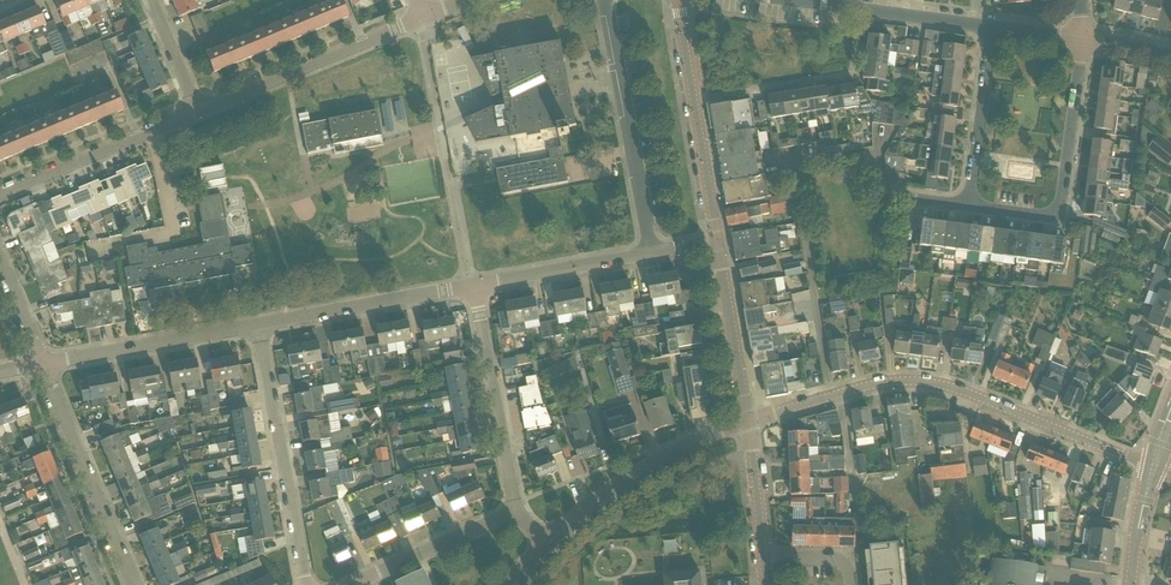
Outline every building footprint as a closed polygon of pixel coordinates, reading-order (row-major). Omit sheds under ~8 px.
[(54,1),(66,27),(71,25),(67,16),(76,13),(71,0),(56,0),(54,1)] [(94,16),(87,0),(71,0),(76,13),(80,22),(88,18),(94,16)] [(94,16),(99,14),(101,13),(97,3),(103,1),(103,0),(87,0),(94,16)] [(173,3),(179,18),(205,6),(203,0),(181,0),(173,3)] [(329,3),(313,10),(321,29),(344,20),(347,18),(347,19),(348,18),(340,0),(337,0),(329,3)] [(1114,10),(1129,14),(1133,0),(1116,0),(1114,10)] [(1144,17),(1148,0),(1133,0),(1129,14),(1144,17)] [(1152,0),(1148,0),(1144,17),(1158,21),(1163,2),(1162,2),(1152,0)] [(45,25),(38,8),(24,13),(31,31),(40,27),(45,25)] [(293,40),(305,36),(321,29),(313,10),(286,21),(293,40)] [(278,12),(271,15),(274,22),(281,19),(278,12)] [(31,31),(24,13),(10,19),(17,37),(21,45),(24,54),(26,59),(30,69),(36,67),(36,65),(27,44),(28,43),(24,34),(31,31)] [(190,18),(192,25),(205,20),(202,13),(190,18)] [(106,30),(99,14),(94,16),(97,24),(103,38),(112,34),(110,29),(106,30)] [(94,16),(88,18),(91,26),(97,24),(94,16)] [(17,37),(10,19),(0,23),(0,34),(4,42),(17,37)] [(192,25),(195,32),(208,26),(205,20),(192,25)] [(127,21),(114,27),(117,32),(117,33),(130,27),(129,27),(127,21)] [(266,52),(279,46),(293,40),(286,21),(258,32),(266,52)] [(249,28),(252,35),(232,43),(240,63),(266,52),(258,32),(255,25),(249,28)] [(195,32),(198,38),(210,33),(208,26),(195,32)] [(891,46),(892,38),(884,37),(885,28),(873,26),(872,35),(869,35),(867,49),(890,53),(890,52),(898,53),(898,54),(904,55),(911,56),(913,41),(906,40),(905,46),(899,45),(899,47),(891,46)] [(467,47),(473,44),(464,27),(458,30),(462,39),(467,47)] [(68,30),(59,34),(67,53),(72,51),(79,48),(81,47),(80,43),(78,40),(73,42),(68,30)] [(149,45),(143,31),(119,41),(121,47),(130,43),(133,51),(149,45)] [(213,40),(210,33),(198,38),(201,46),(213,40)] [(65,54),(67,53),(59,34),(48,39),(56,58),(65,54)] [(240,63),(232,43),(229,37),(223,40),(226,46),(205,55),(213,74),(214,74),(213,73),(240,63)] [(100,39),(92,42),(97,54),(105,51),(100,39)] [(117,59),(109,40),(102,43),(111,62),(117,59)] [(209,50),(215,47),(213,41),(206,44),(209,50)] [(917,57),(919,42),(913,41),(911,56),(917,57)] [(92,42),(86,45),(91,57),(97,54),(92,42)] [(565,62),(564,55),(561,42),(560,43),(553,45),(553,44),(505,53),(496,55),(495,55),(495,56),(472,60),(492,99),(504,93),(506,103),(470,119),(466,121),(469,129),(474,140),(477,145),(511,138),(511,139),(528,136),(528,138),(528,139),(542,136),(542,135),(541,135),(541,134),(546,133),(558,130),(559,137),(570,135),(569,128),(577,127),(577,126),(568,127),(557,66),(565,62)] [(929,58),(931,42),(924,42),(922,57),(928,58),(929,58)] [(19,56),(24,54),(21,45),(15,48),(19,56)] [(81,47),(79,48),(84,60),(91,57),(86,45),(81,47)] [(139,65),(154,59),(149,45),(133,51),(136,59),(127,62),(127,63),(119,66),(120,69),(122,73),(122,72),(131,69),(139,65)] [(965,48),(945,45),(943,60),(947,61),(963,63),(965,48)] [(79,48),(72,51),(77,63),(84,60),(79,48)] [(890,53),(867,49),(865,64),(888,67),(890,53)] [(72,51),(67,53),(65,54),(71,66),(77,63),(72,51)] [(29,68),(26,59),(16,63),(20,71),(29,68)] [(145,79),(160,73),(154,59),(139,65),(145,79)] [(961,78),(963,63),(947,61),(946,67),(942,66),(941,75),(941,76),(945,76),(961,78)] [(1122,80),(1124,64),(1112,62),(1110,70),(1103,69),(1101,84),(1117,86),(1118,79),(1122,80)] [(909,70),(916,71),(917,64),(910,63),(909,70)] [(888,67),(865,64),(863,79),(870,80),(869,90),(889,93),(890,82),(886,81),(888,67)] [(16,75),(13,67),(4,71),(2,73),(0,73),(0,82),(10,78),(16,75)] [(119,80),(124,78),(133,75),(131,69),(122,72),(122,73),(123,75),(118,77),(119,80)] [(914,71),(901,70),(900,82),(912,83),(914,71)] [(166,86),(160,73),(145,79),(148,87),(140,90),(143,96),(166,86)] [(943,91),(959,93),(961,78),(945,76),(941,76),(941,75),(934,74),(932,89),(939,90),(943,91)] [(1145,90),(1146,87),(1147,75),(1138,74),(1136,89),(1140,89),(1145,90)] [(1147,75),(1146,87),(1156,88),(1157,77),(1147,75)] [(101,80),(104,87),(106,91),(113,88),(108,77),(101,80)] [(1116,101),(1116,100),(1116,95),(1120,95),(1121,86),(1117,86),(1101,84),(1099,99),(1116,101)] [(871,101),(870,101),(862,88),(856,89),(855,85),(841,87),(845,109),(858,107),(859,114),(870,112),(871,101)] [(812,90),(816,117),(831,115),(830,112),(826,87),(812,90)] [(846,118),(845,109),(841,87),(827,90),(827,87),(826,87),(830,112),(838,110),(841,119),(846,118)] [(957,108),(959,93),(943,91),(939,90),(932,89),(931,96),(938,97),(937,104),(933,103),(932,110),(952,113),(952,107),(957,108)] [(816,121),(816,118),(816,117),(812,90),(797,92),(801,114),(802,120),(808,119),(809,122),(816,121)] [(115,92),(88,103),(96,122),(122,111),(122,112),(123,111),(115,92)] [(801,114),(797,92),(783,94),(787,117),(801,114)] [(769,100),(765,101),(768,118),(772,118),(772,119),(787,117),(783,94),(768,97),(769,100)] [(1116,101),(1099,99),(1097,113),(1114,115),(1114,109),(1118,110),(1119,101),(1116,100),(1116,101)] [(1146,106),(1149,113),(1156,104),(1152,100),(1146,106)] [(768,118),(765,101),(757,102),(760,120),(764,119),(765,128),(769,127),(768,118)] [(873,123),(880,124),(882,109),(880,109),(880,103),(875,102),(873,123)] [(88,103),(61,114),(69,133),(96,122),(88,103)] [(715,134),(715,136),(716,136),(736,132),(734,117),(732,103),(710,106),(710,107),(711,107),(712,114),(711,114),(712,115),(713,121),(713,122),(714,129),(714,131),(715,131),(715,134)] [(880,124),(887,125),(888,110),(890,110),(890,104),(880,103),(880,109),(882,109),(880,124)] [(895,111),(890,110),(888,110),(887,125),(893,126),(895,111)] [(952,113),(932,110),(931,117),(930,117),(929,124),(928,131),(933,132),(937,133),(937,132),(954,135),(956,120),(951,119),(952,113)] [(335,155),(382,146),(380,137),(381,137),(376,111),(373,112),(330,120),(327,121),(302,126),(307,155),(334,150),(335,155)] [(906,114),(906,112),(895,111),(893,126),(901,127),(901,126),(905,119),(906,114)] [(1115,136),(1116,124),(1118,116),(1114,115),(1097,113),(1095,129),(1107,130),(1106,135),(1115,136)] [(61,114),(34,125),(42,144),(69,133),(61,114)] [(905,119),(901,126),(906,129),(910,122),(905,119)] [(34,125),(7,136),(15,156),(42,144),(34,125)] [(903,135),(906,129),(901,126),(901,127),(898,132),(903,135)] [(806,144),(813,143),(811,128),(804,129),(806,144)] [(723,156),(720,160),(763,153),(762,151),(761,151),(757,129),(737,133),(736,132),(716,136),(716,137),(720,140),(717,145),(722,148),(718,152),(723,156)] [(806,144),(804,129),(797,130),(799,139),(790,140),(791,147),(806,144)] [(952,150),(954,135),(937,132),(937,133),(933,132),(928,131),(927,131),(926,138),(932,139),(931,147),(935,148),(935,147),(952,150)] [(773,150),(780,149),(778,134),(771,135),(773,150)] [(0,139),(0,162),(15,156),(7,136),(0,139)] [(1168,166),(1170,162),(1170,148),(1157,137),(1147,149),(1168,166)] [(820,142),(821,149),(836,147),(835,140),(827,141),(820,142)] [(1134,153),(1135,142),(1121,140),(1120,151),(1134,153)] [(1094,141),(1092,156),(1112,158),(1113,152),(1114,144),(1094,141)] [(950,165),(952,150),(935,147),(935,148),(931,147),(921,146),(919,160),(917,160),(929,162),(933,162),(950,165)] [(563,157),(561,147),(549,150),(551,159),(563,157)] [(822,156),(837,154),(836,147),(821,149),(822,156)] [(893,149),(893,148),(889,148),(885,156),(898,157),(899,150),(893,149)] [(724,182),(724,183),(765,176),(762,155),(763,154),(763,153),(720,160),(724,163),(721,168),(726,171),(722,175),(727,178),(724,182)] [(898,157),(885,156),(886,169),(905,172),(906,158),(898,157)] [(1111,167),(1112,158),(1092,156),(1090,170),(1106,172),(1107,166),(1111,167)] [(568,182),(563,157),(551,159),(521,165),(497,169),(496,170),(498,178),(499,182),(501,195),(511,193),(511,190),(530,187),(530,189),(535,188),(534,186),(558,181),(558,184),(568,182)] [(929,162),(917,160),(916,168),(928,170),(927,176),(948,180),(950,165),(933,162),(929,162)] [(135,165),(125,169),(137,197),(140,205),(146,203),(146,193),(142,182),(151,178),(145,164),(136,168),(135,165)] [(225,181),(224,175),(222,165),(214,166),(207,168),(199,169),(203,191),(226,186),(225,181)] [(118,205),(126,201),(137,197),(125,169),(115,173),(116,176),(108,179),(118,205)] [(1090,170),(1088,185),(1104,187),(1108,187),(1108,188),(1111,188),(1129,190),(1130,176),(1123,175),(1122,181),(1112,180),(1111,181),(1109,181),(1110,173),(1106,172),(1090,170)] [(1140,193),(1151,198),(1160,174),(1150,170),(1140,193)] [(765,176),(724,183),(723,184),(723,185),(724,184),(725,193),(724,193),(725,193),(727,205),(726,205),(727,205),(769,198),(765,176)] [(98,180),(88,185),(99,212),(100,212),(109,208),(118,205),(108,179),(99,183),(98,180)] [(79,191),(70,195),(79,218),(88,215),(89,216),(99,212),(88,185),(78,189),(79,191)] [(1107,196),(1108,188),(1111,189),(1111,188),(1108,188),(1108,187),(1104,187),(1088,185),(1086,200),(1102,202),(1112,203),(1113,196),(1107,196)] [(1135,207),(1144,208),(1145,208),(1146,202),(1147,201),(1137,194),(1135,207)] [(71,222),(79,218),(70,195),(62,198),(61,196),(50,200),(54,210),(48,213),(55,230),(72,223),(71,222)] [(772,216),(791,212),(788,195),(769,199),(772,216)] [(221,196),(220,196),(198,200),(202,224),(200,224),(200,225),(201,229),(204,245),(148,255),(146,243),(126,247),(130,268),(124,269),(128,288),(153,283),(154,289),(229,275),(228,269),(253,264),(250,245),(231,248),(225,219),(221,196)] [(23,209),(31,205),(28,197),(19,200),(23,209)] [(1127,231),(1115,226),(1116,218),(1111,211),(1108,213),(1108,214),(1105,211),(1106,203),(1112,204),(1112,203),(1102,202),(1086,200),(1083,215),(1100,217),(1100,216),(1103,217),(1103,221),(1107,222),(1104,229),(1126,239),(1127,231)] [(1146,202),(1145,208),(1144,208),(1142,210),(1148,215),(1147,217),(1165,231),(1170,223),(1170,221),(1146,202)] [(6,223),(6,224),(7,225),(12,238),(17,235),(21,244),(48,233),(41,215),(38,208),(36,203),(31,205),(23,209),(12,213),(11,213),(10,214),(9,215),(8,216),(7,217),(7,219),(6,220),(6,221),(6,223)] [(729,227),(732,226),(738,225),(738,226),(750,224),(748,219),(770,214),(767,204),(746,209),(746,207),(725,212),(729,227)] [(114,219),(109,208),(100,212),(105,223),(114,219)] [(103,220),(99,212),(89,216),(92,224),(103,220)] [(41,215),(48,233),(55,230),(48,213),(41,215)] [(138,229),(133,216),(124,219),(130,232),(138,229)] [(135,219),(139,228),(145,225),(142,217),(135,219)] [(932,255),(936,223),(923,221),(921,235),(917,234),(915,246),(919,246),(918,253),(931,255),(932,255)] [(943,260),(948,224),(936,223),(932,255),(931,255),(931,259),(943,260)] [(957,251),(960,226),(948,224),(943,260),(955,262),(955,258),(956,258),(957,251)] [(960,226),(957,251),(968,253),(972,227),(960,226)] [(980,254),(983,229),(972,227),(968,253),(967,261),(978,262),(980,254)] [(1080,254),(1085,254),(1087,254),(1087,256),(1094,256),(1096,234),(1091,233),(1092,228),(1082,227),(1080,254)] [(782,254),(781,251),(790,249),(788,236),(779,238),(777,228),(764,231),(767,243),(767,246),(760,247),(758,230),(732,234),(733,239),(736,239),(740,260),(737,261),(737,262),(749,260),(782,254)] [(980,254),(992,255),(990,265),(991,265),(995,230),(983,229),(980,254)] [(1004,257),(1007,232),(995,230),(991,265),(1002,266),(1003,263),(1004,257)] [(1007,232),(1004,257),(1016,258),(1019,234),(1007,232)] [(28,253),(31,262),(45,256),(42,247),(52,243),(48,233),(21,244),(25,254),(28,253)] [(68,237),(69,244),(80,242),(78,234),(68,237)] [(1031,235),(1019,234),(1016,258),(1017,259),(1016,268),(1026,270),(1027,270),(1031,235)] [(1039,261),(1040,262),(1043,237),(1031,235),(1027,270),(1038,271),(1039,261)] [(1040,262),(1052,263),(1055,238),(1043,237),(1040,262)] [(1067,240),(1055,238),(1052,263),(1063,265),(1067,240)] [(909,270),(911,249),(903,248),(900,269),(909,270)] [(56,251),(45,256),(31,262),(35,270),(32,272),(36,281),(64,270),(56,251)] [(794,253),(796,260),(802,258),(801,251),(794,253)] [(79,263),(86,262),(84,254),(77,255),(79,263)] [(757,260),(738,265),(742,280),(778,271),(775,261),(759,266),(757,260)] [(116,271),(114,261),(104,263),(106,272),(116,271)] [(89,263),(81,265),(83,272),(91,270),(89,263)] [(800,263),(788,265),(783,266),(786,277),(802,274),(800,263)] [(1166,286),(1167,286),(1169,280),(1170,281),(1170,271),(1157,266),(1154,265),(1151,273),(1154,274),(1152,281),(1166,286)] [(977,271),(966,269),(965,278),(976,280),(977,271)] [(68,280),(64,270),(36,281),(40,291),(43,290),(47,299),(61,293),(57,284),(68,280)] [(901,283),(913,285),(915,273),(902,271),(901,283)] [(677,273),(663,276),(667,296),(675,295),(676,305),(692,302),(690,291),(681,293),(677,273)] [(652,299),(667,296),(663,276),(648,278),(652,299)] [(1036,288),(1036,282),(1037,279),(1025,278),(1024,286),(1036,288)] [(964,288),(965,280),(957,279),(956,288),(964,288)] [(1170,314),(1170,295),(1164,292),(1166,286),(1152,281),(1145,279),(1142,288),(1148,290),(1148,291),(1159,295),(1154,308),(1170,314)] [(741,285),(745,310),(793,302),(792,293),(785,294),(777,296),(775,280),(764,281),(741,285)] [(615,284),(620,306),(634,304),(630,282),(615,284)] [(596,313),(599,328),(609,327),(607,318),(621,315),(621,312),(620,306),(615,284),(601,287),(606,312),(596,313)] [(994,298),(996,289),(987,287),(985,296),(994,298)] [(115,321),(125,320),(122,302),(120,290),(110,292),(110,289),(99,291),(105,326),(116,324),(115,321)] [(263,289),(255,291),(256,298),(264,296),(263,289)] [(572,314),(586,312),(583,290),(568,293),(572,314)] [(105,326),(99,291),(88,293),(91,307),(82,309),(81,309),(85,328),(94,326),(95,328),(105,326)] [(572,314),(568,293),(554,295),(558,316),(572,314)] [(894,309),(892,296),(884,297),(886,325),(894,324),(892,309),(894,309)] [(539,320),(535,299),(521,301),(525,323),(539,320)] [(845,299),(829,301),(831,314),(847,311),(845,299)] [(175,300),(167,301),(167,305),(169,309),(176,308),(175,300)] [(81,309),(82,309),(80,301),(50,306),(54,316),(72,313),(75,329),(85,328),(81,309)] [(525,323),(521,301),(506,304),(508,311),(498,313),(502,332),(512,330),(511,325),(525,323)] [(777,328),(797,324),(796,318),(793,302),(745,310),(749,333),(770,329),(770,328),(777,327),(777,328)] [(656,318),(653,303),(644,304),(647,320),(656,318)] [(646,320),(647,320),(644,304),(634,306),(635,310),(637,321),(646,320)] [(1170,332),(1170,329),(1170,314),(1154,308),(1150,320),(1139,316),(1138,318),(1131,315),(1128,323),(1158,334),(1160,328),(1170,332)] [(671,323),(686,320),(684,311),(669,314),(671,323)] [(1082,314),(1076,311),(1072,317),(1078,321),(1082,314)] [(590,329),(599,328),(596,313),(587,315),(588,320),(590,329)] [(996,343),(1006,317),(998,314),(988,340),(996,343)] [(898,326),(897,333),(894,353),(909,355),(915,315),(914,315),(912,328),(898,326)] [(909,355),(924,357),(928,327),(927,327),(927,330),(918,328),(920,316),(915,315),(909,355)] [(1008,316),(1007,318),(1006,317),(996,343),(1003,345),(1013,320),(1012,320),(1013,318),(1008,316)] [(859,331),(857,317),(849,318),(850,332),(859,331)] [(454,318),(438,321),(447,364),(464,360),(459,337),(458,337),(454,318)] [(924,357),(937,359),(938,359),(940,339),(941,333),(947,333),(949,319),(943,318),(942,328),(928,327),(924,357)] [(955,319),(949,319),(947,333),(956,335),(957,320),(955,319)] [(559,320),(549,322),(552,337),(561,335),(559,320)] [(447,364),(438,321),(423,324),(429,350),(443,348),(446,364),(447,364)] [(413,348),(408,322),(393,325),(396,343),(405,342),(406,350),(413,348)] [(549,322),(539,323),(542,339),(552,337),(549,322)] [(808,322),(797,324),(777,328),(779,338),(810,333),(808,322)] [(1133,350),(1144,354),(1155,358),(1162,341),(1156,339),(1158,334),(1128,323),(1128,324),(1127,323),(1124,331),(1133,335),(1130,342),(1135,344),(1133,350)] [(396,343),(393,325),(378,327),(383,354),(389,353),(398,351),(396,343)] [(657,325),(634,329),(635,338),(659,334),(657,325)] [(679,349),(703,344),(702,339),(702,336),(701,330),(691,332),(691,328),(700,326),(700,325),(675,329),(675,330),(666,332),(668,343),(670,356),(680,355),(679,349)] [(954,341),(952,361),(967,363),(971,328),(964,327),(962,342),(954,341)] [(881,337),(880,328),(873,329),(873,328),(863,330),(866,344),(858,346),(861,363),(880,359),(877,342),(876,342),(875,339),(881,337)] [(971,328),(967,363),(981,365),(984,344),(985,336),(977,335),(977,329),(971,328)] [(771,329),(770,329),(749,333),(755,367),(765,366),(777,364),(771,329)] [(368,360),(363,330),(347,333),(351,352),(352,351),(353,363),(367,360),(370,378),(379,376),(376,358),(368,360)] [(1046,363),(1047,360),(1055,339),(1056,337),(1038,330),(1032,345),(1042,349),(1038,359),(1046,363)] [(613,334),(609,332),(602,333),(604,344),(615,342),(613,334)] [(351,352),(347,333),(333,335),(338,362),(344,361),(343,353),(351,352)] [(832,373),(848,371),(844,341),(827,343),(832,373)] [(808,344),(811,357),(819,356),(816,342),(808,344)] [(322,362),(319,343),(304,346),(309,376),(307,364),(316,363),(317,371),(323,369),(322,362)] [(1069,350),(1072,355),(1075,356),(1078,354),(1078,351),(1076,346),(1073,345),(1070,347),(1069,350)] [(309,376),(304,346),(289,348),(292,367),(295,380),(301,378),(301,377),(309,376)] [(1106,356),(1125,363),(1128,354),(1109,347),(1106,356)] [(607,354),(616,381),(631,376),(622,349),(607,354)] [(424,367),(421,354),(420,350),(413,351),(416,368),(424,367)] [(1092,362),(1081,351),(1077,360),(1086,368),(1092,362)] [(431,366),(429,353),(421,354),(424,367),(431,366)] [(530,354),(516,357),(517,366),(532,363),(530,354)] [(1009,384),(1014,369),(1006,366),(1010,357),(1002,355),(999,364),(998,363),(992,377),(1009,384)] [(388,374),(384,357),(376,358),(379,376),(388,374)] [(544,369),(550,385),(581,372),(575,357),(544,369)] [(234,388),(241,387),(240,378),(236,358),(222,360),(226,380),(233,379),(234,388)] [(181,363),(185,383),(186,392),(200,389),(195,360),(181,363)] [(226,380),(222,360),(209,363),(214,391),(221,390),(219,382),(226,380)] [(769,396),(806,389),(803,374),(800,360),(777,364),(765,366),(767,380),(770,395),(769,395),(769,396)] [(179,384),(185,383),(181,363),(168,365),(173,394),(180,393),(179,384)] [(1009,384),(1025,391),(1031,376),(1034,367),(1026,364),(1022,373),(1014,369),(1009,384)] [(467,380),(465,365),(437,370),(438,376),(447,374),(449,383),(467,380)] [(1137,365),(1131,380),(1126,394),(1133,401),(1134,402),(1140,395),(1145,397),(1155,372),(1137,365)] [(685,371),(687,383),(711,379),(709,367),(685,371)] [(167,401),(167,400),(165,386),(159,388),(155,368),(142,370),(147,399),(153,398),(157,397),(158,403),(167,401)] [(133,401),(134,401),(147,399),(142,370),(127,373),(133,401)] [(339,370),(331,371),(334,384),(342,382),(339,370)] [(673,383),(671,370),(662,371),(664,384),(673,383)] [(334,384),(331,371),(324,372),(326,386),(334,384)] [(1054,402),(1060,388),(1060,387),(1064,378),(1055,374),(1054,375),(1048,372),(1044,381),(1037,396),(1038,396),(1054,402)] [(279,375),(281,386),(290,384),(288,373),(279,375)] [(115,375),(101,377),(105,398),(111,396),(113,405),(119,404),(120,410),(128,409),(127,407),(125,394),(118,395),(115,375)] [(391,375),(379,378),(381,388),(393,385),(391,375)] [(643,388),(639,376),(631,378),(635,390),(643,388)] [(106,406),(105,398),(101,377),(87,380),(88,382),(80,384),(83,402),(91,400),(93,409),(106,406)] [(372,378),(363,382),(367,390),(376,386),(372,378)] [(712,416),(709,397),(714,397),(711,379),(687,383),(677,385),(680,403),(690,401),(693,419),(712,416)] [(1087,385),(1075,380),(1074,379),(1071,389),(1070,388),(1063,406),(1077,411),(1079,406),(1081,406),(1086,394),(1084,393),(1087,385)] [(449,383),(451,391),(452,397),(470,394),(467,380),(449,383)] [(308,389),(311,388),(310,381),(293,384),(295,392),(308,389)] [(1128,406),(1133,401),(1126,394),(1120,388),(1115,383),(1113,384),(1112,383),(1107,388),(1111,392),(1096,407),(1102,413),(1116,427),(1132,410),(1128,406)] [(518,388),(522,411),(526,432),(553,427),(545,406),(539,384),(518,388)] [(311,388),(308,389),(309,394),(296,396),(299,415),(314,412),(324,410),(321,393),(324,392),(323,386),(311,388)] [(217,394),(208,396),(211,410),(219,408),(217,394)] [(473,408),(470,394),(452,397),(453,404),(454,412),(473,408)] [(211,410),(208,396),(200,397),(202,411),(211,410)] [(229,398),(230,407),(245,404),(244,396),(229,398)] [(911,415),(909,396),(900,397),(896,397),(887,399),(889,418),(890,418),(896,460),(908,458),(918,457),(915,437),(909,438),(906,416),(911,415)] [(176,398),(167,400),(167,401),(168,401),(170,418),(172,417),(178,416),(176,398)] [(16,421),(29,416),(23,399),(9,404),(16,421)] [(329,414),(338,413),(357,409),(356,399),(327,404),(329,414)] [(655,402),(663,428),(667,427),(668,433),(675,431),(664,399),(655,402)] [(948,407),(949,403),(921,400),(920,408),(921,415),(936,417),(942,465),(930,467),(931,475),(919,476),(924,513),(937,512),(935,495),(941,494),(939,480),(967,477),(961,426),(960,415),(948,411),(948,407)] [(645,405),(654,431),(663,428),(655,402),(645,405)] [(2,426),(8,424),(16,421),(9,404),(0,408),(0,421),(2,426)] [(631,404),(619,408),(604,412),(608,424),(614,444),(641,435),(635,416),(634,416),(631,404)] [(134,406),(127,407),(128,409),(130,425),(138,423),(135,407),(135,406),(134,406)] [(454,412),(456,420),(457,426),(475,422),(473,408),(454,412)] [(252,424),(249,409),(222,414),(223,420),(233,418),(234,427),(252,424)] [(373,409),(367,414),(373,422),(379,418),(373,410),(373,409)] [(598,436),(588,410),(573,415),(566,417),(575,444),(574,444),(580,461),(598,455),(593,438),(598,436)] [(869,410),(853,412),(857,440),(873,437),(873,436),(884,434),(881,418),(871,420),(869,410)] [(331,443),(344,441),(353,439),(351,427),(341,429),(338,413),(329,414),(328,415),(329,420),(301,425),(304,443),(330,438),(331,443)] [(394,413),(387,414),(389,424),(396,423),(394,413)] [(817,424),(826,423),(826,413),(816,416),(817,424)] [(974,421),(960,415),(961,426),(971,430),(974,421)] [(181,426),(178,416),(172,417),(175,427),(181,426)] [(159,434),(175,427),(172,417),(170,418),(154,421),(159,434)] [(98,437),(109,432),(115,430),(110,420),(93,427),(98,437)] [(121,426),(118,420),(112,423),(115,429),(121,426)] [(0,438),(3,447),(9,444),(6,435),(2,426),(0,421),(0,438)] [(448,427),(451,427),(450,421),(436,423),(437,429),(448,427)] [(84,431),(91,428),(89,424),(85,422),(81,424),(84,431)] [(456,441),(478,437),(475,422),(457,426),(451,427),(452,432),(458,431),(460,439),(456,440),(456,441)] [(390,424),(392,438),(399,437),(397,423),(390,424)] [(990,445),(995,430),(977,423),(971,437),(972,437),(970,444),(978,448),(981,441),(990,445)] [(252,424),(234,427),(237,441),(255,438),(252,424)] [(448,427),(437,429),(439,435),(449,434),(448,427)] [(1009,452),(1014,438),(995,430),(990,445),(1009,452)] [(129,437),(128,437),(126,431),(100,442),(106,456),(123,449),(120,441),(129,437)] [(790,449),(809,449),(818,448),(818,432),(789,433),(790,449)] [(11,433),(6,435),(9,444),(15,442),(11,433)] [(40,444),(37,435),(31,437),(35,446),(40,444)] [(552,456),(560,452),(562,451),(556,436),(544,440),(547,447),(530,453),(540,478),(558,471),(552,456)] [(217,445),(228,443),(226,437),(216,439),(217,445)] [(453,456),(481,451),(478,437),(456,441),(457,449),(452,450),(453,456)] [(228,450),(238,449),(240,456),(257,453),(255,438),(237,441),(228,443),(217,445),(218,450),(228,449),(228,450)] [(355,448),(353,439),(344,441),(346,449),(355,448)] [(346,449),(344,441),(331,443),(333,451),(322,453),(322,451),(306,454),(309,472),(325,469),(326,474),(340,471),(339,471),(336,451),(346,449)] [(1051,452),(1032,445),(1026,459),(1045,467),(1051,452)] [(135,453),(137,458),(147,454),(145,448),(135,452),(135,453)] [(571,456),(568,448),(562,450),(565,458),(571,456)] [(111,469),(128,462),(123,449),(106,456),(111,469)] [(809,449),(790,449),(790,465),(810,464),(810,463),(818,463),(844,462),(844,456),(809,457),(809,449)] [(192,460),(201,458),(199,451),(190,453),(192,460)] [(403,451),(398,452),(394,453),(397,472),(401,471),(406,470),(404,461),(405,461),(403,451)] [(1064,475),(1070,460),(1051,452),(1045,467),(1064,475)] [(35,467),(38,473),(54,466),(49,453),(20,465),(17,457),(2,464),(5,473),(19,467),(20,471),(25,469),(26,471),(35,467)] [(260,467),(257,453),(240,456),(230,457),(231,466),(232,472),(260,467)] [(4,454),(0,455),(0,459),(2,463),(9,460),(8,455),(4,454)] [(147,454),(137,458),(140,464),(149,460),(147,454)] [(388,454),(376,456),(377,463),(390,461),(388,454)] [(864,454),(855,456),(858,475),(867,474),(864,454)] [(987,475),(985,457),(973,459),(974,476),(987,475)] [(451,465),(459,483),(469,505),(485,498),(478,483),(472,486),(465,471),(475,469),(474,461),(451,465)] [(117,483),(134,476),(128,462),(111,469),(117,483)] [(381,478),(392,476),(390,462),(378,464),(381,478)] [(845,470),(844,463),(844,462),(818,463),(819,470),(829,470),(829,471),(845,470)] [(1015,482),(1014,462),(1005,463),(1006,482),(1015,482)] [(810,464),(790,465),(791,481),(810,480),(810,479),(810,464)] [(1087,488),(1094,470),(1079,464),(1072,481),(1078,484),(1074,495),(1083,498),(1087,487),(1087,488)] [(43,486),(60,479),(54,466),(38,473),(43,486)] [(445,473),(442,467),(427,470),(438,495),(445,492),(448,496),(447,497),(454,512),(469,505),(459,483),(448,489),(446,485),(443,486),(438,476),(445,473)] [(207,472),(209,480),(227,477),(225,469),(207,472)] [(332,497),(339,496),(337,486),(343,484),(355,482),(353,469),(339,471),(340,471),(326,474),(328,480),(311,483),(315,501),(332,498),(332,497)] [(428,497),(416,502),(425,525),(441,518),(432,498),(438,495),(427,470),(417,472),(419,476),(428,497)] [(1032,520),(1028,473),(1020,473),(1022,497),(1018,497),(1020,521),(1032,520)] [(385,493),(387,492),(406,484),(403,475),(381,484),(385,493)] [(117,483),(123,496),(158,482),(156,476),(147,480),(146,478),(137,482),(134,476),(117,483)] [(1123,521),(1131,481),(1111,477),(1111,478),(1102,476),(1100,489),(1108,491),(1103,514),(1103,518),(1123,521)] [(834,478),(834,493),(849,492),(848,477),(834,478)] [(810,480),(791,481),(791,496),(821,494),(820,488),(819,478),(810,479),(810,480)] [(65,493),(60,479),(43,486),(49,499),(65,493)] [(151,491),(160,487),(161,488),(169,485),(166,479),(158,482),(123,496),(128,510),(154,499),(151,491)] [(246,493),(247,499),(265,496),(262,481),(230,487),(231,492),(235,492),(235,494),(246,493)] [(26,494),(35,490),(33,484),(23,488),(26,494)] [(216,493),(215,484),(195,487),(196,496),(216,493)] [(0,489),(0,498),(8,495),(5,487),(0,489)] [(1044,519),(1041,489),(1032,490),(1035,520),(1044,519)] [(37,495),(35,490),(26,494),(28,499),(37,495)] [(71,506),(65,493),(49,499),(52,507),(20,520),(22,525),(36,519),(36,521),(55,513),(71,506)] [(194,503),(191,494),(173,502),(176,510),(194,503)] [(154,499),(128,510),(134,523),(144,519),(146,524),(172,512),(168,502),(165,503),(162,496),(154,499)] [(247,499),(250,513),(267,510),(265,496),(247,499)] [(17,498),(2,504),(5,512),(20,505),(17,498)] [(343,498),(340,499),(335,501),(351,534),(358,531),(360,536),(359,536),(366,552),(381,545),(372,523),(357,530),(343,498)] [(400,509),(396,498),(389,501),(400,527),(406,524),(410,532),(425,525),(416,502),(400,509)] [(806,508),(806,501),(807,498),(791,499),(791,507),(806,508)] [(338,564),(354,557),(347,542),(345,537),(351,534),(335,501),(328,504),(341,532),(326,538),(331,549),(338,564)] [(382,519),(372,523),(381,545),(397,538),(388,518),(395,515),(389,501),(376,506),(382,519)] [(1016,519),(1015,504),(1002,504),(1003,520),(1016,519)] [(76,519),(71,506),(55,513),(36,521),(39,526),(47,522),(50,530),(76,519)] [(183,524),(199,518),(196,507),(179,514),(183,524)] [(239,508),(229,510),(230,517),(240,515),(239,508)] [(270,524),(267,510),(250,513),(252,527),(270,524)] [(806,520),(810,521),(809,546),(824,547),(825,528),(825,518),(816,518),(816,521),(813,521),(813,511),(806,511),(806,520)] [(1058,526),(1058,516),(1048,517),(1048,526),(1058,526)] [(824,547),(840,547),(840,519),(825,518),(825,528),(824,547)] [(909,525),(909,518),(900,519),(900,526),(909,525)] [(1090,546),(1113,549),(1113,547),(1115,546),(1115,542),(1114,540),(1115,533),(1106,532),(1107,522),(1111,523),(1111,522),(1088,518),(1087,530),(1092,530),(1090,546)] [(66,540),(82,533),(76,519),(50,530),(48,531),(55,550),(68,545),(66,540)] [(855,522),(855,519),(840,519),(840,547),(855,548),(855,541),(865,542),(862,522),(855,522)] [(793,546),(809,546),(810,521),(806,520),(794,520),(793,546)] [(273,539),(270,524),(252,527),(254,536),(244,538),(247,554),(241,554),(243,562),(264,554),(262,541),(273,539)] [(139,536),(145,550),(162,542),(159,534),(168,531),(166,525),(139,536)] [(1031,546),(1031,530),(1022,531),(1022,536),(1025,535),(1026,547),(1031,546)] [(1059,532),(1046,533),(1047,553),(1060,553),(1059,532)] [(209,535),(216,560),(222,559),(215,534),(209,535)] [(14,537),(10,538),(13,545),(20,542),(19,538),(14,537)] [(1022,542),(1008,539),(1009,547),(1022,549),(1022,542)] [(151,563),(168,556),(162,542),(145,550),(151,563)] [(177,552),(186,548),(184,542),(174,546),(177,552)] [(22,554),(25,561),(46,552),(43,544),(22,554)] [(870,547),(870,548),(871,552),(873,576),(873,580),(874,584),(903,584),(899,544),(870,547)] [(77,567),(93,560),(88,546),(79,550),(77,545),(60,552),(62,557),(64,562),(73,558),(77,567)] [(1070,570),(1104,574),(1100,573),(1102,564),(1110,565),(1111,558),(1113,556),(1114,553),(1112,551),(1113,549),(1090,546),(1089,554),(1083,553),(1081,560),(1072,559),(1070,570)] [(186,548),(177,552),(179,558),(188,554),(186,548)] [(990,583),(989,584),(1043,584),(1045,567),(1038,567),(1038,565),(1027,564),(1028,555),(1016,554),(1015,562),(993,559),(990,583)] [(156,576),(173,569),(168,556),(151,563),(156,576)] [(99,573),(93,560),(77,567),(68,570),(71,578),(62,582),(63,584),(70,584),(82,580),(99,573)] [(248,571),(261,566),(259,560),(246,565),(248,571)] [(43,568),(40,561),(27,566),(30,573),(43,568)] [(173,569),(156,576),(160,584),(174,584),(188,579),(182,565),(173,569)] [(195,582),(220,572),(217,565),(193,575),(195,582)] [(699,566),(663,569),(665,584),(701,584),(699,566)] [(240,568),(231,571),(234,577),(243,574),(240,568)] [(99,573),(82,580),(70,584),(104,584),(99,573)] [(219,583),(228,580),(226,574),(216,577),(219,583)] [(422,574),(400,584),(401,584),(427,584),(422,574)] [(255,584),(273,584),(269,577),(255,584)]
